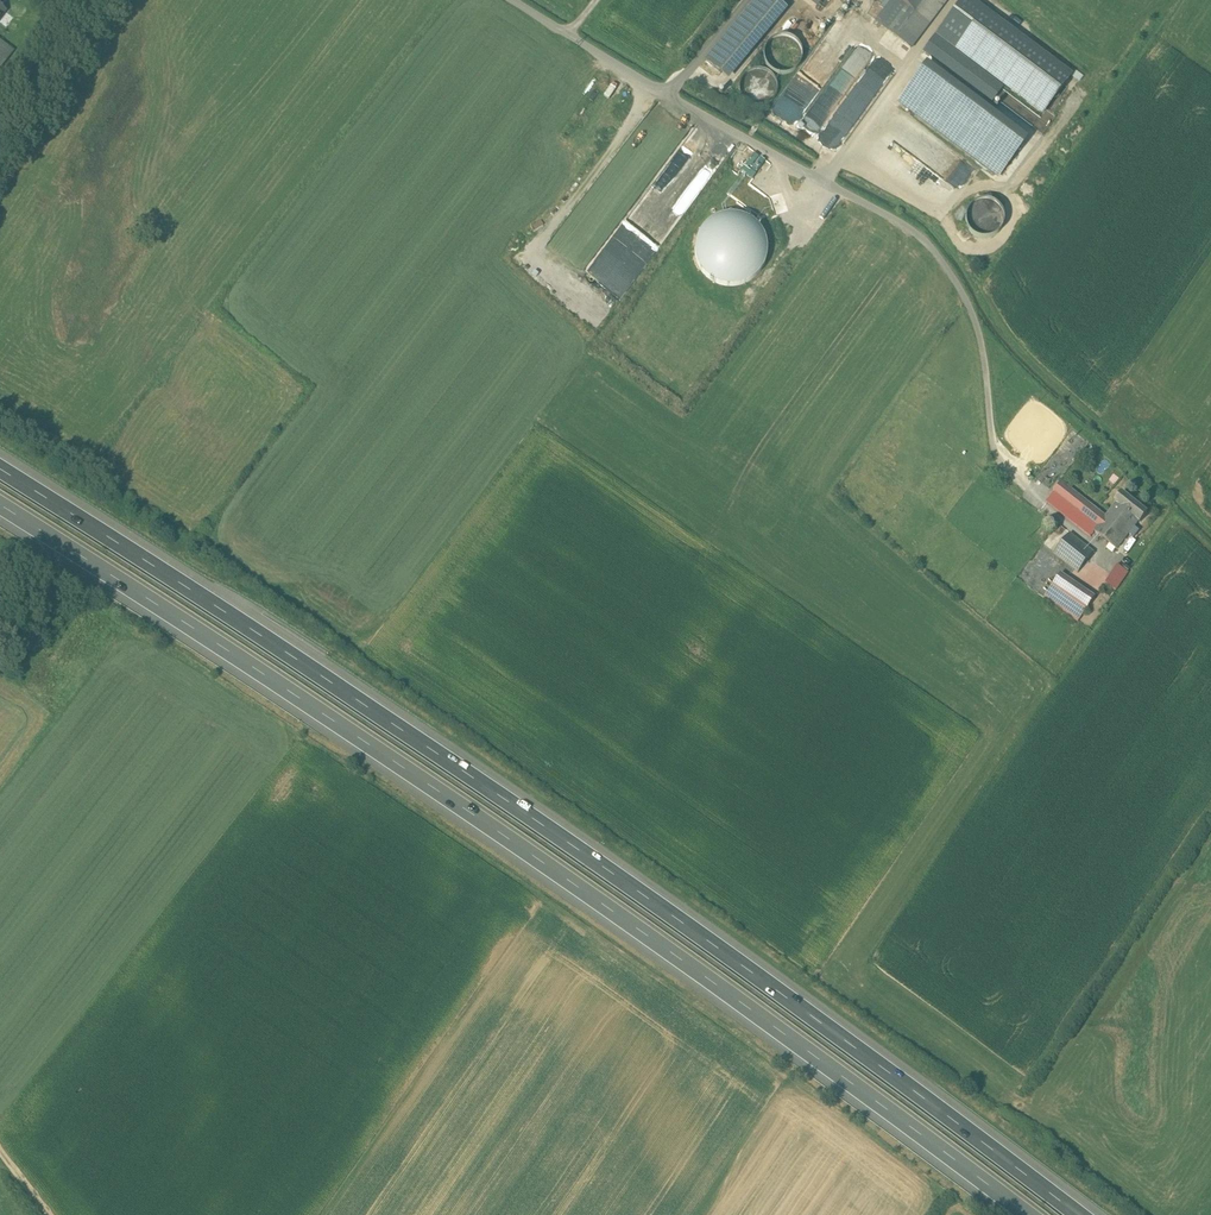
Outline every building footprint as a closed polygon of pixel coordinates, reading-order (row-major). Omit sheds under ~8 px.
[(776,0),(757,0),(705,61),(728,80),(787,10),(776,0)] [(947,0),(873,0),(885,9),(876,21),(912,47),(947,0)] [(1072,75),(973,0),(965,0),(925,53),(993,104),(1005,87),(1042,115),(1072,75)] [(797,117),(846,143),(876,85),(861,77),(856,87),(835,75),(855,37),(827,22),(781,108),(789,112),(791,108),(785,105),(790,97),(798,101),(795,106),(794,105),(791,110),(799,114),(797,117)] [(760,50),(781,74),(801,56),(779,33),(760,50)] [(13,50),(0,40),(0,67),(13,50)] [(902,101),(997,172),(1024,137),(929,66),(902,101)] [(768,105),(776,76),(747,68),(739,98),(768,105)] [(972,164),(900,117),(886,138),(958,185),(972,164)] [(834,134),(828,141),(835,147),(841,141),(834,134)] [(752,152),(740,170),(753,179),(765,160),(752,152)] [(978,214),(986,233),(1002,226),(993,205),(985,208),(986,211),(978,214)] [(696,281),(745,282),(745,276),(751,276),(751,269),(743,269),(743,265),(732,265),(732,243),(713,243),(713,245),(702,245),(702,264),(696,264),(696,281)] [(1106,517),(1063,483),(1048,503),(1090,537),(1095,531),(1106,517)] [(1114,502),(1116,503),(1139,521),(1141,522),(1148,513),(1122,493),(1114,502)] [(1117,549),(1139,521),(1116,503),(1106,517),(1095,531),(1117,549)] [(1094,552),(1070,533),(1055,552),(1080,571),(1094,552)] [(1119,564),(1106,583),(1117,590),(1129,571),(1119,564)] [(1096,596),(1063,573),(1046,597),(1079,620),(1096,596)]
